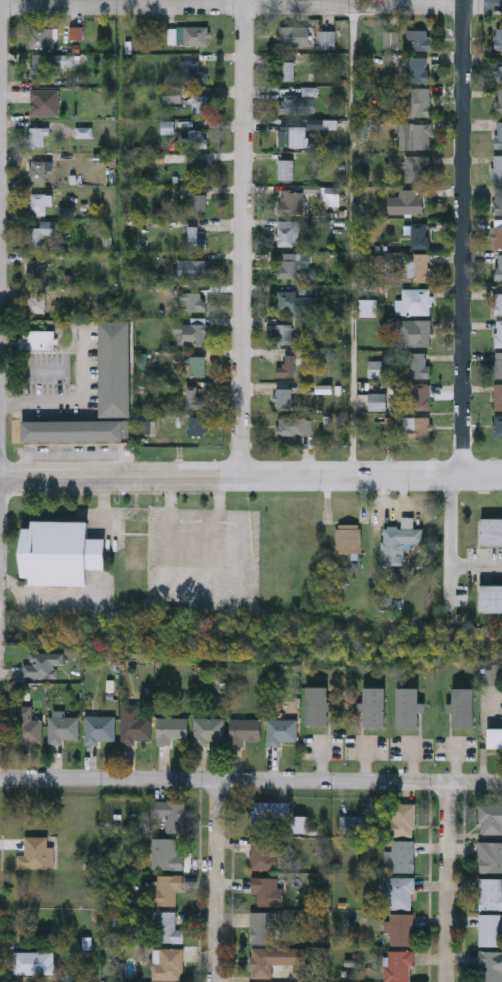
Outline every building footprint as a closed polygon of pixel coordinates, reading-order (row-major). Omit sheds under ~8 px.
[(208,45),(184,45),(184,26),(208,26),(208,45)] [(310,26),(309,46),(277,45),(277,26),(310,26)] [(59,49),(32,49),(32,28),(59,28),(59,49)] [(429,50),(407,50),(407,30),(428,29),(429,50)] [(335,30),(336,49),(319,49),(319,30),(335,30)] [(429,82),(408,82),(408,57),(429,57),(429,82)] [(31,80),(31,59),(49,59),(49,80),(31,80)] [(182,82),(182,60),(199,60),(199,71),(207,71),(207,82),(182,82)] [(283,80),(283,61),(295,61),(295,80),(283,80)] [(280,112),(280,94),(302,94),(302,86),(315,86),(315,112),(280,112)] [(406,116),(406,88),(430,88),(430,116),(406,116)] [(59,115),(30,115),(30,89),(59,89),(59,115)] [(209,114),(189,114),(189,95),(209,95),(209,114)] [(432,122),(432,148),(400,148),(400,122),(432,122)] [(29,145),(29,126),(49,126),(49,145),(29,145)] [(278,146),(278,126),(303,126),(303,146),(278,146)] [(207,147),(182,147),(182,137),(188,137),(188,129),(206,129),(207,147)] [(493,153),(501,153),(501,180),(493,180),(493,153)] [(405,154),(431,154),(431,181),(405,181),(405,154)] [(278,178),(278,158),(294,158),(294,178),(278,178)] [(30,180),(30,160),(46,160),(46,180),(30,180)] [(192,160),(208,160),(208,181),(192,181),(192,160)] [(423,213),(389,213),(389,196),(400,196),(400,188),(423,188),(423,213)] [(279,213),(279,190),(305,190),(305,213),(279,213)] [(49,193),(49,214),(29,214),(29,193),(49,193)] [(207,213),(191,213),(191,193),(207,193),(207,213)] [(300,220),(300,246),(278,246),(278,220),(300,220)] [(57,236),(46,236),(46,245),(27,245),(27,227),(40,227),(40,221),(57,221),(57,236)] [(411,221),(429,221),(429,248),(411,248),(411,221)] [(197,225),(197,236),(207,236),(207,247),(188,247),(188,225),(197,225)] [(490,225),(501,225),(501,246),(490,246),(490,225)] [(279,278),(279,252),(300,252),(300,278),(279,278)] [(430,252),(430,281),(413,281),(413,252),(430,252)] [(210,259),(210,278),(177,278),(177,259),(210,259)] [(28,279),(28,260),(46,260),(46,279),(28,279)] [(29,312),(29,284),(46,284),(46,312),(29,312)] [(430,288),(430,314),(402,314),(402,288),(430,288)] [(277,313),(277,290),(312,290),(312,313),(277,313)] [(205,309),(183,309),(183,292),(205,291),(205,309)] [(208,317),(208,342),(182,342),(182,322),(191,322),(191,317),(208,317)] [(400,346),(400,319),(430,319),(430,346),(400,346)] [(99,415),(99,320),(130,320),(130,415),(99,415)] [(292,342),(276,342),(276,323),(292,323),(292,342)] [(54,329),(54,349),(25,349),(25,329),(54,329)] [(411,352),(428,352),(428,377),(411,377),(411,352)] [(277,365),(285,365),(285,353),(295,353),(295,375),(277,375),(277,365)] [(190,375),(190,354),(206,354),(206,375),(190,375)] [(385,376),(368,376),(368,360),(385,360),(385,376)] [(430,383),(430,409),(413,409),(413,383),(430,383)] [(494,383),(501,383),(501,409),(494,409),(494,383)] [(188,408),(188,387),(197,387),(197,397),(207,397),(207,408),(188,408)] [(276,408),(276,387),(292,387),(292,408),(276,408)] [(369,409),(369,392),(386,392),(386,409),(369,409)] [(494,414),(501,414),(501,436),(494,436),(494,414)] [(190,434),(190,415),(205,415),(205,434),(190,434)] [(279,433),(279,416),(302,416),(301,434),(279,433)] [(430,437),(404,437),(404,416),(430,416),(430,437)] [(23,419),(128,419),(128,440),(23,440),(23,419)] [(382,526),(402,526),(401,516),(412,516),(412,527),(423,527),(423,542),(404,542),(404,564),(382,564),(382,526)] [(481,517),(501,517),(501,545),(481,545),(481,517)] [(89,520),(89,537),(105,537),(105,568),(88,568),(88,584),(32,584),(32,576),(23,576),(24,527),(33,527),(33,520),(89,520)] [(360,552),(335,552),(335,523),(360,523),(360,552)] [(481,584),(501,584),(501,611),(481,611),(481,584)] [(24,661),(30,661),(30,652),(61,652),(61,663),(56,663),(56,676),(24,676),(24,661)] [(306,725),(306,686),(329,686),(329,725),(306,725)] [(386,687),(386,726),(365,726),(365,687),(386,687)] [(398,726),(398,687),(420,687),(420,726),(398,726)] [(453,726),(453,687),(475,687),(475,726),(453,726)] [(151,717),(151,739),(135,739),(135,744),(121,744),(121,703),(143,703),(143,717),(151,717)] [(32,719),(42,719),(42,742),(16,742),(16,705),(32,705),(32,719)] [(115,715),(115,743),(85,743),(85,715),(115,715)] [(79,739),(62,739),(62,743),(49,743),(49,716),(79,716),(79,739)] [(188,717),(188,739),(170,739),(170,744),(157,744),(157,717),(188,717)] [(224,743),(194,743),(194,717),(224,717),(224,743)] [(244,745),(230,745),(230,719),(261,719),(261,740),(244,740),(244,745)] [(297,719),(297,741),(282,741),(282,746),(267,746),(267,719),(297,719)] [(487,727),(501,727),(501,746),(487,746),(487,727)] [(184,800),(184,831),(165,831),(165,816),(151,816),(151,800),(184,800)] [(285,801),(285,831),(252,831),(252,801),(285,801)] [(414,803),(414,835),(384,835),(384,820),(392,820),(392,803),(414,803)] [(480,803),(501,803),(501,833),(480,833),(480,803)] [(340,832),(340,814),(363,814),(363,832),(340,832)] [(17,868),(17,853),(26,853),(26,835),(48,835),(48,868),(17,868)] [(152,837),(177,837),(177,853),(183,853),(183,868),(152,868),(152,837)] [(250,838),(288,838),(288,857),(277,857),(277,869),(250,869),(250,838)] [(414,840),(414,871),(391,871),(391,860),(384,860),(384,851),(391,851),(391,840),(414,840)] [(487,841),(501,841),(501,872),(480,872),(480,856),(487,856),(487,841)] [(175,905),(156,905),(156,874),(183,874),(183,887),(175,887),(175,905)] [(250,894),(250,877),(283,877),(283,905),(255,905),(255,894),(250,894)] [(412,877),(412,908),(386,908),(386,892),(381,892),(381,877),(412,877)] [(478,877),(501,877),(501,893),(501,908),(478,908),(478,877)] [(175,927),(183,927),(183,941),(153,941),(153,910),(175,910),(175,927)] [(249,943),(249,911),(272,911),(272,943),(249,943)] [(412,912),(412,945),(389,945),(389,912),(412,912)] [(479,914),(501,914),(501,945),(479,945),(479,914)] [(152,947),(183,947),(183,978),(152,978),(152,947)] [(250,977),(251,947),(306,947),(305,964),(271,963),(271,978),(250,977)] [(56,973),(15,973),(15,950),(56,950),(56,973)] [(411,950),(411,981),(384,981),(384,950),(411,950)] [(478,951),(501,951),(501,980),(478,980),(478,951)]
